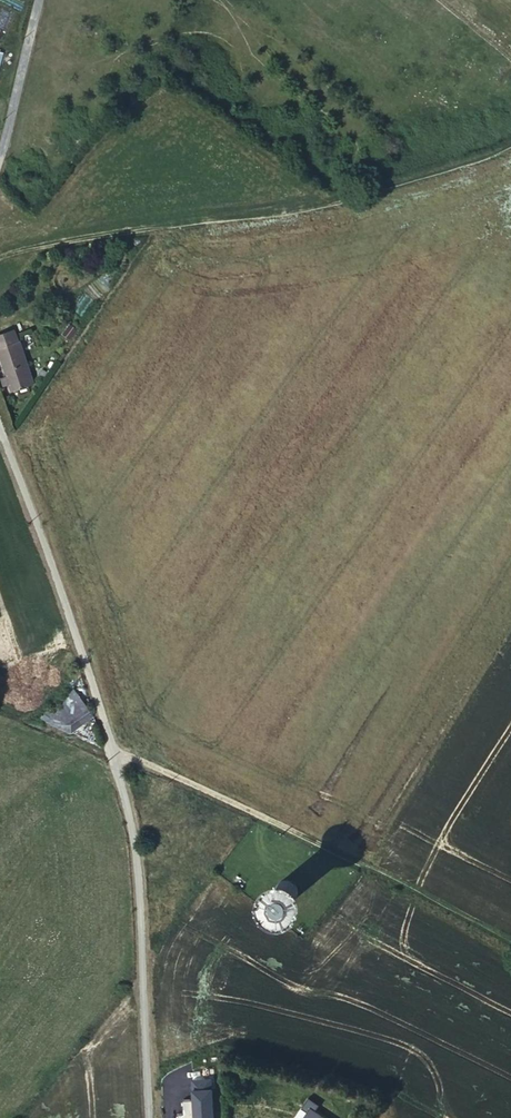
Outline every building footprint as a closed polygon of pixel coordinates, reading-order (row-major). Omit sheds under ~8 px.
[(63,332),(71,338),(77,329),(70,323),(63,332)] [(0,335),(0,354),(8,376),(2,378),(5,386),(10,384),(13,391),(35,384),(20,340),(18,341),(15,330),(0,335)] [(55,714),(71,688),(67,682),(40,718),(48,722),(54,713),(55,714)] [(92,714),(71,688),(55,714),(54,713),(48,722),(71,731),(92,714)] [(298,893),(298,891),(298,889),(298,888),(297,886),(296,885),(295,883),(293,881),(291,880),(289,879),(287,879),(284,879),(282,880),(279,881),(278,883),(276,885),(275,887),(275,888),(274,890),(274,891),(275,894),(276,896),(277,899),(279,900),(281,902),(283,903),(288,903),(291,902),(292,901),(294,900),(295,899),(297,897),(298,895),(298,893)]
